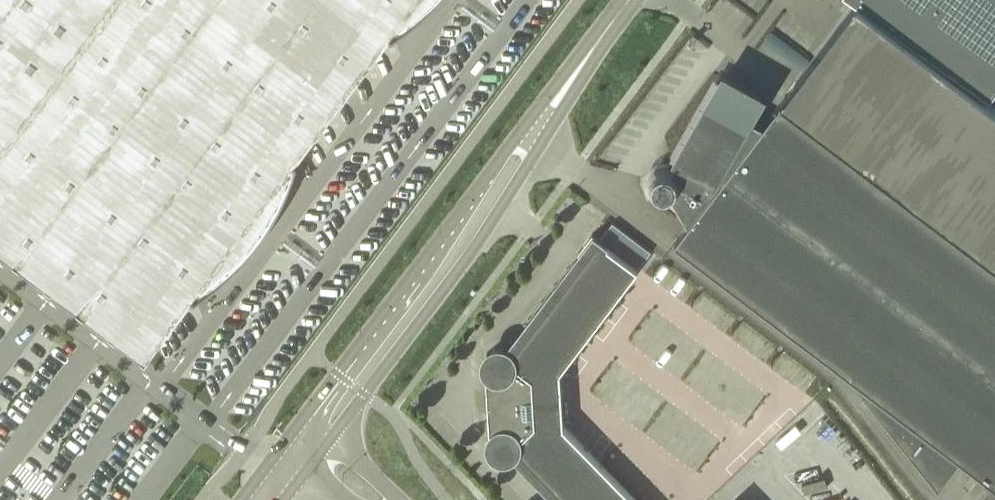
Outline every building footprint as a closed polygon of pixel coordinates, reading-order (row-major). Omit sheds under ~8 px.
[(145,361),(193,297),(194,298),(203,292),(212,286),(221,279),(242,259),(258,240),(273,219),(287,192),(291,182),(294,172),(298,162),(296,161),(391,36),(392,37),(401,31),(410,24),(418,18),(436,0),(0,0),(0,251),(145,361)] [(990,93),(994,86),(994,0),(858,0),(990,93)] [(674,166),(669,164),(664,164),(659,165),(654,168),(651,172),(649,176),(648,181),(649,186),(651,191),(655,195),(659,197),(664,198),(669,198),(674,196),(689,222),(675,240),(691,252),(867,385),(861,392),(925,473),(947,446),(963,458),(980,471),(994,482),(994,106),(857,2),(783,99),(763,124),(751,118),(759,104),(718,81),(675,159),(677,160),(674,166)] [(491,440),(491,442),(491,444),(492,446),(493,448),(494,450),(496,451),(497,452),(499,453),(501,454),(503,454),(506,454),(508,454),(510,453),(512,452),(513,451),(515,450),(516,448),(517,446),(570,499),(635,499),(563,425),(559,370),(637,268),(608,245),(592,233),(578,252),(585,256),(510,354),(509,352),(508,351),(506,350),(504,349),(502,348),(500,348),(498,348),(496,348),(494,349),(492,349),(491,351),(489,352),(488,354),(487,356),(486,358),(486,360),(486,362),(486,364),(488,390),(495,390),(496,413),(489,413),(491,440)]
